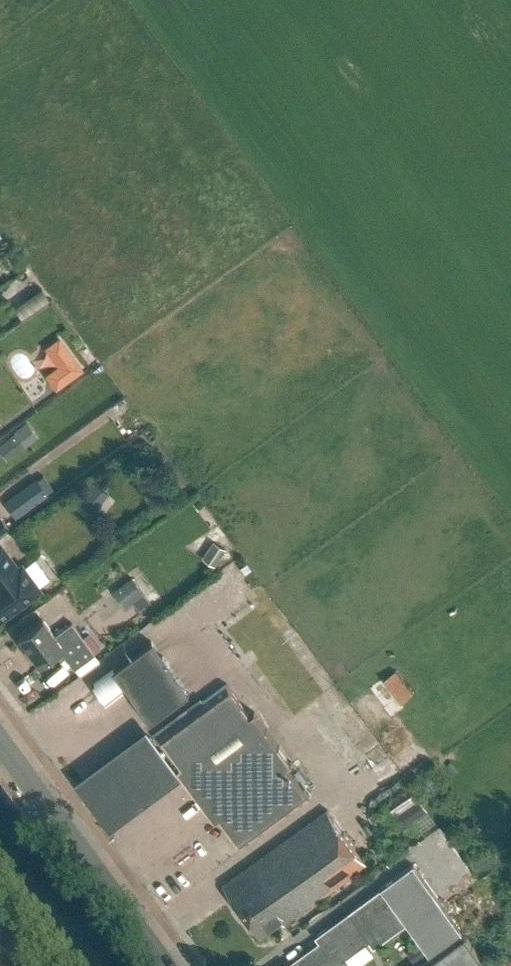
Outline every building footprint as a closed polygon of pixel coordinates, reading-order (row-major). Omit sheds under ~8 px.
[(19,271),(2,247),(0,248),(0,266),(9,278),(19,271)] [(61,336),(47,346),(61,364),(48,373),(57,386),(84,367),(61,336)] [(23,447),(38,436),(26,421),(12,433),(13,434),(23,447)] [(23,447),(13,434),(0,444),(0,452),(6,460),(23,447)] [(17,492),(29,509),(48,495),(47,493),(53,489),(44,476),(38,481),(36,479),(17,492)] [(98,506),(108,493),(93,482),(84,495),(98,506)] [(10,528),(0,515),(0,535),(10,528)] [(215,567),(225,550),(212,542),(201,559),(203,560),(212,565),(215,567)] [(38,591),(21,568),(17,570),(0,548),(0,619),(38,591)] [(132,602),(143,594),(131,577),(112,591),(125,608),(132,602)] [(138,611),(150,602),(143,594),(132,602),(138,611)] [(71,623),(54,635),(42,618),(18,637),(39,665),(59,650),(73,669),(94,654),(94,653),(83,638),(71,623)] [(88,634),(83,638),(94,653),(100,649),(88,634)] [(151,642),(112,671),(124,688),(129,694),(169,666),(151,642)] [(400,702),(413,691),(393,668),(380,679),(400,702)] [(250,715),(227,684),(204,701),(201,698),(152,734),(216,820),(220,817),(243,848),(311,798),(287,766),(292,763),(254,712),(250,715)] [(427,810),(428,810),(420,798),(419,799),(387,822),(386,822),(394,834),(395,833),(427,810)] [(282,921),(284,924),(366,865),(327,811),(225,885),(262,936),(282,921)] [(465,936),(414,865),(317,936),(320,941),(286,965),(336,965),(369,942),(374,948),(407,924),(433,959),(423,965),(488,965),(466,935),(465,936)]
